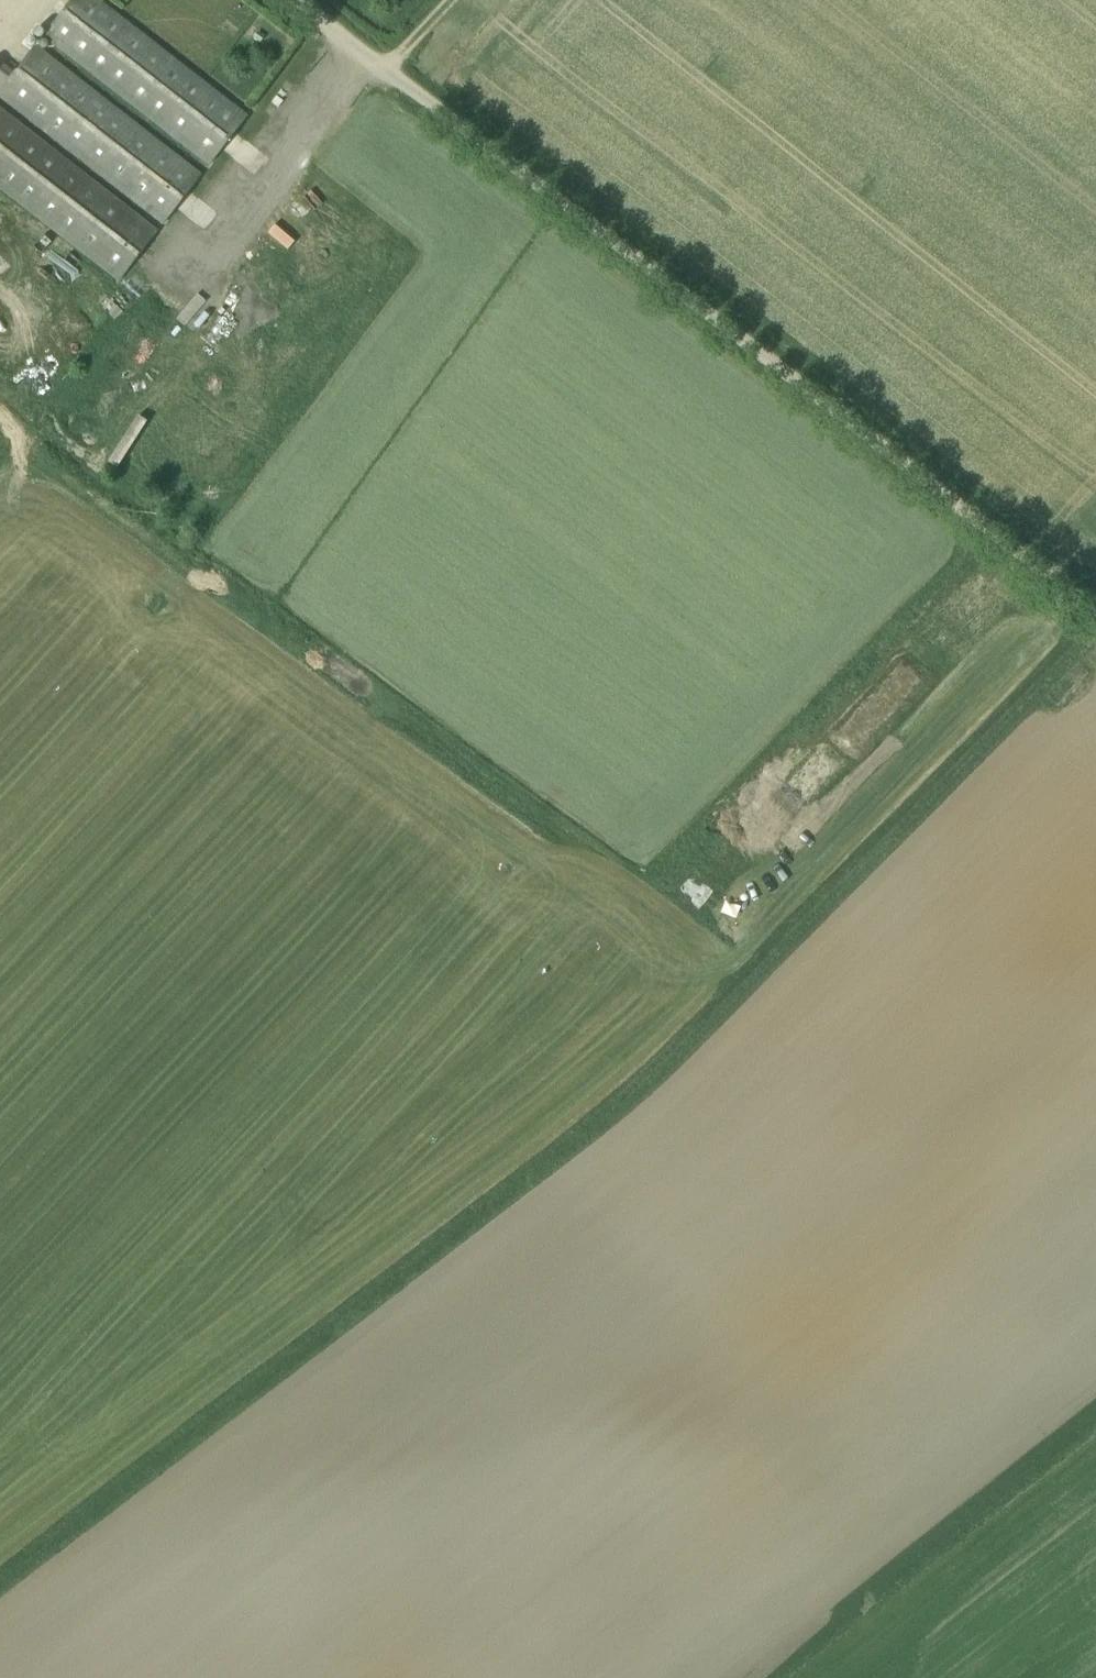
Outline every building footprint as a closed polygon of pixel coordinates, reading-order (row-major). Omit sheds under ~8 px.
[(98,0),(71,0),(42,36),(209,166),(248,115),(98,0)] [(95,91),(36,46),(14,73),(1,63),(0,65),(0,99),(162,225),(202,175),(95,91)] [(95,182),(0,109),(0,189),(118,281),(158,231),(95,182)]
